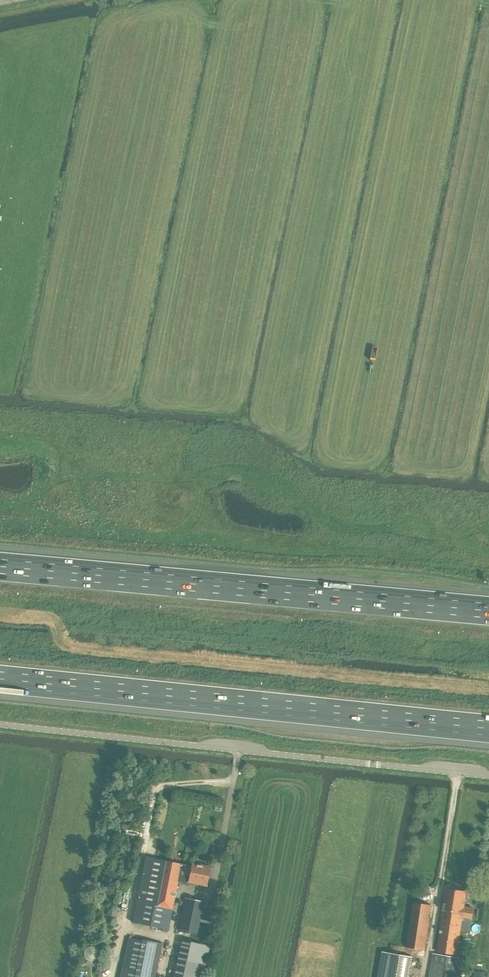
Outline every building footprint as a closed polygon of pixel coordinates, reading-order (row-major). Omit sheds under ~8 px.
[(191,865),(146,856),(132,922),(168,929),(177,882),(188,884),(188,881),(206,885),(210,867),(191,863),(191,865)] [(472,919),(474,908),(464,906),(467,891),(446,888),(443,910),(437,952),(457,955),(462,920),(467,920),(468,918),(472,919)] [(197,932),(203,901),(185,897),(179,929),(197,932)] [(425,950),(431,905),(413,902),(406,947),(425,950)] [(121,976),(155,976),(162,943),(142,939),(142,940),(129,937),(121,976)] [(210,946),(182,939),(174,976),(203,976),(210,946)] [(412,957),(382,951),(378,976),(409,976),(412,957)] [(462,958),(432,953),(428,976),(459,976),(462,958)]
